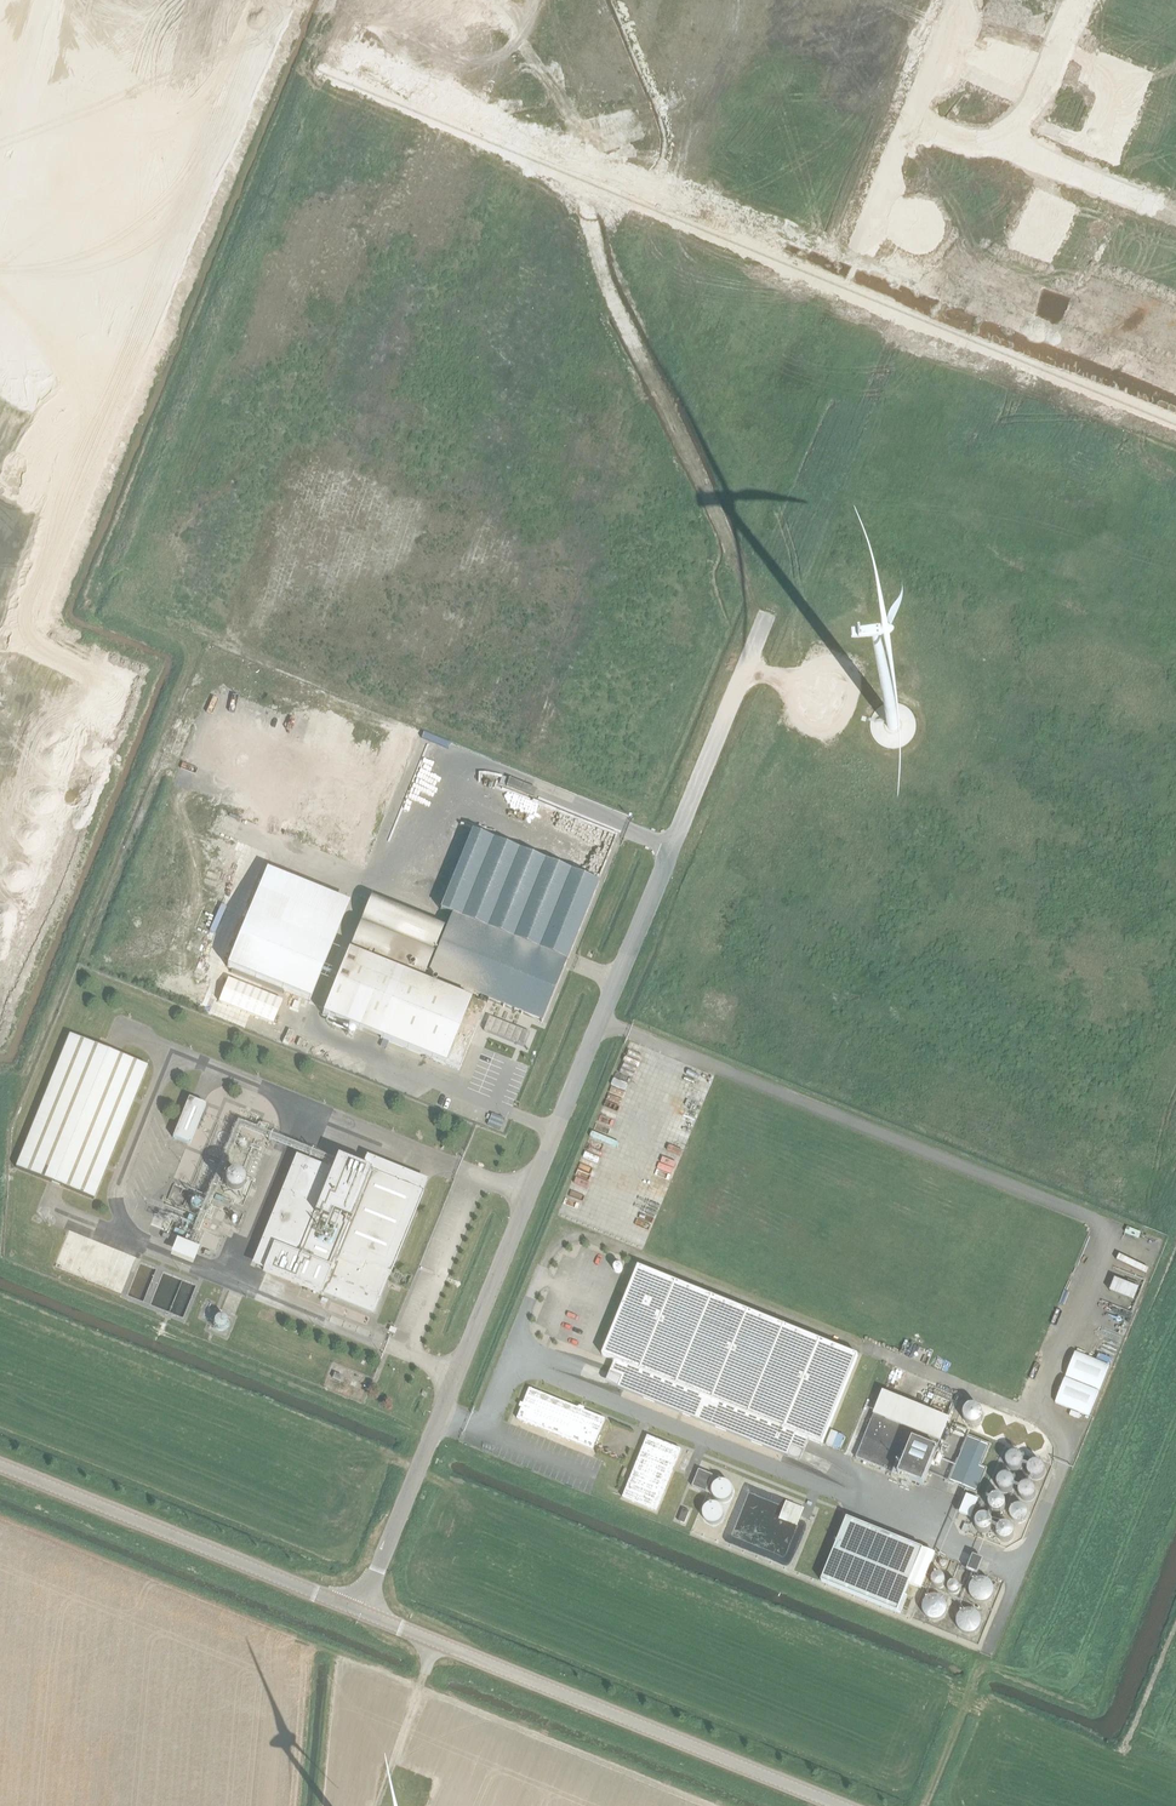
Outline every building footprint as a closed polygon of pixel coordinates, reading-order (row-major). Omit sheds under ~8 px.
[(887,724),(887,727),(887,729),(888,731),(890,733),(893,733),(895,733),(897,732),(898,730),(899,727),(899,725),(898,723),(896,721),(893,721),(891,721),(889,722),(887,724)] [(509,779),(506,786),(534,797),(536,790),(509,779)] [(599,880),(470,829),(438,909),(451,914),(566,961),(599,880)] [(227,968),(309,1001),(347,908),(265,874),(227,968)] [(359,921),(433,951),(445,923),(371,893),(359,921)] [(542,1022),(566,961),(451,914),(426,975),(542,1022)] [(359,921),(347,951),(421,981),(433,951),(359,921)] [(347,951),(321,1015),(458,1070),(484,1006),(421,981),(347,951)] [(228,979),(218,1002),(273,1024),(283,1001),(228,979)] [(489,1017),(484,1031),(524,1047),(530,1033),(489,1017)] [(16,1167),(94,1199),(148,1067),(69,1035),(16,1167)] [(206,1105),(189,1098),(173,1137),(190,1144),(206,1105)] [(487,1125),(500,1130),(504,1119),(491,1113),(487,1125)] [(182,1168),(195,1174),(204,1155),(192,1149),(182,1168)] [(389,1274),(390,1274),(424,1193),(338,1157),(298,1254),(274,1245),(263,1270),(321,1294),(322,1292),(373,1313),(389,1274)] [(1141,1232),(1127,1227),(1125,1233),(1138,1238),(1141,1232)] [(202,1261),(207,1245),(183,1239),(178,1254),(202,1261)] [(703,1423),(748,1311),(639,1267),(603,1356),(615,1361),(606,1383),(703,1423)] [(1144,1300),(1148,1286),(1122,1279),(1118,1293),(1144,1300)] [(748,1311),(703,1423),(801,1462),(809,1440),(822,1445),(858,1356),(748,1311)] [(223,1318),(220,1317),(217,1318),(216,1319),(214,1322),(214,1324),(214,1327),(216,1329),(218,1330),(221,1331),(224,1330),(226,1328),(227,1326),(227,1324),(227,1321),(225,1319),(223,1318)] [(1127,1332),(1123,1318),(1103,1323),(1107,1337),(1127,1332)] [(1109,1366),(1076,1353),(1066,1377),(1099,1391),(1109,1366)] [(332,1377),(340,1381),(342,1375),(334,1372),(332,1377)] [(1098,1392),(1065,1378),(1055,1403),(1088,1417),(1098,1392)] [(605,1434),(610,1421),(530,1389),(517,1419),(593,1450),(600,1432),(605,1434)] [(975,1407),(973,1407),(972,1407),(971,1407),(970,1408),(968,1408),(967,1409),(966,1410),(966,1411),(965,1412),(964,1413),(964,1415),(964,1416),(964,1417),(964,1419),(965,1420),(965,1421),(966,1422),(967,1423),(968,1424),(969,1425),(971,1425),(972,1425),(973,1425),(975,1425),(976,1425),(977,1425),(978,1424),(979,1423),(980,1422),(981,1421),(982,1420),(982,1419),(983,1418),(983,1416),(983,1415),(982,1414),(982,1412),(981,1411),(981,1410),(980,1409),(979,1408),(977,1408),(976,1407),(975,1407)] [(856,1458),(923,1485),(941,1441),(874,1414),(856,1458)] [(990,1418),(989,1419),(988,1419),(987,1420),(987,1421),(986,1422),(986,1423),(986,1425),(986,1426),(986,1428),(987,1429),(987,1430),(988,1430),(989,1431),(990,1432),(991,1432),(992,1433),(993,1433),(995,1433),(996,1432),(997,1432),(998,1431),(999,1430),(1000,1429),(1001,1427),(1001,1426),(1001,1425),(1001,1424),(1001,1423),(1001,1422),(1000,1421),(1000,1420),(999,1420),(998,1419),(997,1418),(996,1417),(995,1417),(994,1417),(992,1417),(991,1418),(990,1418)] [(1014,1425),(1013,1425),(1011,1426),(1010,1426),(1009,1427),(1008,1428),(1007,1428),(1007,1429),(1007,1430),(1006,1431),(1006,1432),(1006,1433),(1006,1434),(1006,1435),(1007,1436),(1007,1437),(1008,1438),(1008,1439),(1010,1440),(1011,1440),(1012,1441),(1013,1441),(1015,1441),(1017,1440),(1018,1439),(1019,1439),(1020,1438),(1021,1437),(1021,1436),(1021,1435),(1022,1434),(1022,1433),(1021,1431),(1021,1430),(1020,1429),(1020,1428),(1019,1427),(1018,1426),(1016,1426),(1015,1425),(1014,1425)] [(1035,1434),(1034,1434),(1033,1434),(1032,1434),(1030,1435),(1029,1436),(1028,1438),(1027,1439),(1027,1441),(1027,1442),(1027,1444),(1027,1445),(1028,1446),(1029,1447),(1030,1448),(1031,1448),(1031,1449),(1033,1449),(1034,1449),(1036,1449),(1037,1449),(1038,1448),(1039,1448),(1040,1447),(1040,1446),(1041,1445),(1042,1443),(1042,1442),(1042,1441),(1042,1440),(1041,1439),(1041,1438),(1040,1437),(1040,1436),(1039,1435),(1038,1435),(1037,1434),(1035,1434)] [(623,1498),(656,1511),(681,1450),(648,1437),(623,1498)] [(988,1445),(968,1437),(950,1480),(975,1490),(984,1468),(979,1466),(988,1445)] [(1010,1455),(1008,1456),(1008,1457),(1007,1458),(1007,1459),(1006,1460),(1006,1461),(1006,1462),(1006,1464),(1006,1465),(1006,1467),(1007,1467),(1008,1469),(1009,1470),(1010,1471),(1012,1471),(1013,1471),(1015,1471),(1016,1472),(1018,1471),(1019,1470),(1021,1469),(1022,1467),(1023,1466),(1023,1464),(1024,1463),(1023,1461),(1023,1459),(1022,1457),(1021,1456),(1020,1455),(1018,1454),(1017,1454),(1016,1454),(1014,1454),(1013,1454),(1011,1454),(1010,1455)] [(1037,1463),(1036,1463),(1035,1463),(1033,1463),(1032,1464),(1031,1464),(1030,1465),(1029,1466),(1028,1467),(1028,1469),(1027,1470),(1027,1472),(1028,1473),(1028,1474),(1028,1476),(1029,1477),(1030,1478),(1031,1479),(1032,1479),(1034,1480),(1035,1480),(1036,1480),(1038,1480),(1040,1480),(1041,1479),(1042,1478),(1043,1477),(1044,1476),(1044,1474),(1045,1473),(1045,1471),(1045,1470),(1044,1469),(1044,1467),(1043,1466),(1042,1464),(1040,1464),(1039,1463),(1038,1463),(1037,1463)] [(713,1476),(699,1470),(692,1487),(706,1492),(713,1476)] [(1001,1477),(1000,1478),(998,1479),(997,1481),(997,1483),(997,1485),(997,1487),(998,1489),(999,1490),(1001,1491),(1002,1492),(1004,1493),(1005,1493),(1007,1493),(1009,1493),(1010,1492),(1011,1491),(1012,1490),(1013,1489),(1014,1488),(1015,1486),(1015,1484),(1015,1483),(1014,1481),(1014,1480),(1013,1479),(1012,1478),(1011,1477),(1010,1476),(1008,1476),(1006,1475),(1005,1475),(1003,1476),(1002,1476),(1001,1477)] [(713,1496),(713,1497),(714,1499),(715,1500),(716,1500),(717,1501),(719,1502),(720,1503),(721,1503),(722,1503),(723,1503),(725,1503),(727,1502),(728,1502),(729,1501),(730,1500),(732,1499),(732,1498),(733,1497),(733,1496),(734,1494),(734,1492),(734,1490),(734,1489),(733,1488),(733,1486),(732,1486),(731,1484),(731,1483),(730,1483),(729,1482),(727,1481),(725,1481),(723,1481),(722,1481),(721,1481),(720,1481),(719,1481),(718,1482),(717,1482),(715,1484),(714,1485),(713,1487),(712,1488),(712,1489),(712,1491),(712,1493),(712,1494),(712,1495),(713,1496)] [(1031,1485),(1030,1485),(1029,1484),(1027,1484),(1026,1484),(1025,1485),(1023,1485),(1022,1486),(1021,1487),(1020,1488),(1019,1490),(1019,1491),(1019,1493),(1019,1495),(1019,1497),(1020,1498),(1021,1499),(1023,1501),(1024,1501),(1026,1502),(1027,1502),(1029,1502),(1030,1501),(1032,1500),(1033,1499),(1035,1498),(1036,1496),(1036,1495),(1036,1493),(1036,1491),(1036,1490),(1035,1488),(1034,1487),(1033,1486),(1031,1485)] [(996,1497),(994,1498),(992,1499),(991,1500),(990,1501),(989,1503),(989,1504),(988,1506),(989,1508),(989,1509),(990,1511),(991,1512),(992,1513),(993,1514),(995,1514),(996,1515),(998,1515),(999,1514),(1000,1514),(1002,1513),(1003,1513),(1004,1512),(1004,1511),(1005,1509),(1006,1508),(1006,1506),(1006,1504),(1005,1502),(1004,1501),(1003,1499),(1002,1498),(1000,1498),(999,1497),(997,1497),(996,1497)] [(779,1519),(797,1526),(804,1509),(786,1501),(779,1519)] [(704,1519),(704,1521),(705,1521),(706,1522),(707,1523),(708,1524),(710,1525),(711,1525),(712,1526),(713,1526),(714,1526),(716,1525),(718,1525),(720,1524),(721,1523),(722,1522),(723,1520),(724,1519),(724,1518),(725,1517),(725,1516),(725,1515),(725,1513),(725,1512),(724,1511),(723,1509),(722,1507),(721,1507),(721,1506),(720,1506),(718,1505),(718,1504),(716,1504),(715,1504),(713,1504),(712,1504),(710,1504),(709,1505),(708,1505),(707,1506),(706,1507),(705,1508),(704,1508),(704,1510),(703,1511),(703,1512),(703,1513),(703,1514),(703,1515),(703,1516),(703,1517),(703,1518),(704,1519)] [(1011,1509),(1011,1510),(1010,1512),(1010,1514),(1010,1516),(1010,1518),(1011,1520),(1012,1521),(1014,1522),(1016,1523),(1017,1523),(1019,1523),(1020,1523),(1021,1523),(1023,1523),(1024,1522),(1025,1521),(1026,1519),(1027,1518),(1027,1516),(1028,1515),(1027,1513),(1027,1511),(1027,1510),(1026,1509),(1025,1508),(1024,1507),(1023,1507),(1022,1506),(1020,1506),(1019,1506),(1017,1506),(1016,1506),(1015,1506),(1014,1507),(1013,1508),(1012,1508),(1011,1509)] [(679,1521),(685,1523),(690,1511),(683,1509),(679,1521)] [(980,1518),(979,1518),(978,1519),(977,1520),(976,1520),(976,1521),(975,1522),(975,1524),(975,1525),(975,1526),(975,1527),(975,1528),(975,1529),(976,1530),(976,1531),(977,1532),(978,1533),(979,1534),(980,1534),(982,1534),(983,1535),(984,1535),(985,1534),(986,1534),(987,1534),(988,1533),(989,1533),(990,1532),(990,1531),(991,1530),(991,1529),(992,1528),(992,1527),(992,1526),(992,1525),(992,1524),(991,1522),(991,1521),(990,1520),(989,1519),(988,1519),(987,1518),(986,1518),(985,1517),(983,1517),(982,1517),(981,1517),(980,1518)] [(923,1549),(847,1518),(821,1581),(901,1613),(907,1596),(904,1595),(923,1549)] [(1003,1526),(1002,1527),(1001,1527),(1000,1528),(999,1528),(998,1529),(998,1531),(997,1531),(997,1533),(997,1535),(997,1536),(997,1538),(998,1539),(999,1540),(999,1541),(1000,1541),(1001,1542),(1003,1543),(1004,1543),(1005,1543),(1007,1543),(1008,1543),(1010,1542),(1011,1541),(1012,1540),(1013,1539),(1014,1538),(1014,1536),(1014,1534),(1014,1533),(1014,1531),(1013,1530),(1012,1528),(1011,1527),(1009,1527),(1008,1526),(1007,1526),(1006,1526),(1004,1526),(1003,1526)] [(967,1571),(976,1575),(983,1560),(973,1556),(967,1571)] [(941,1577),(940,1577),(939,1577),(937,1578),(936,1578),(936,1579),(935,1580),(935,1581),(934,1581),(934,1582),(934,1583),(934,1584),(934,1585),(935,1585),(935,1586),(936,1587),(937,1588),(939,1589),(940,1589),(941,1589),(942,1589),(943,1588),(944,1587),(945,1586),(946,1585),(946,1584),(946,1583),(946,1582),(946,1581),(945,1580),(945,1579),(944,1579),(943,1578),(942,1577),(941,1577)] [(970,1594),(970,1595),(971,1597),(972,1598),(972,1599),(974,1600),(975,1601),(976,1602),(978,1602),(979,1603),(981,1603),(982,1603),(984,1603),(986,1602),(987,1601),(988,1601),(990,1600),(991,1598),(992,1597),(992,1596),(993,1595),(993,1594),(994,1592),(994,1590),(994,1589),(993,1588),(993,1586),(992,1585),(992,1584),(991,1583),(990,1582),(988,1581),(988,1580),(986,1579),(985,1579),(983,1579),(981,1579),(979,1579),(977,1579),(976,1580),(974,1581),(973,1582),(973,1583),(972,1583),(971,1585),(970,1586),(970,1588),(969,1589),(969,1590),(969,1591),(969,1593),(970,1594)] [(955,1582),(954,1582),(953,1582),(952,1583),(951,1583),(950,1583),(949,1585),(948,1586),(948,1587),(948,1588),(948,1589),(948,1590),(948,1591),(949,1592),(950,1593),(951,1594),(953,1594),(954,1595),(955,1594),(956,1594),(957,1593),(959,1592),(960,1591),(960,1590),(960,1588),(960,1587),(960,1586),(959,1585),(958,1584),(957,1583),(955,1582)] [(923,1612),(923,1613),(924,1614),(924,1615),(925,1616),(926,1617),(927,1618),(928,1619),(929,1619),(931,1620),(932,1620),(933,1621),(935,1621),(937,1621),(939,1620),(940,1620),(941,1619),(943,1618),(944,1617),(945,1616),(945,1615),(946,1614),(946,1613),(947,1612),(947,1611),(947,1610),(947,1608),(947,1607),(947,1605),(946,1605),(946,1604),(945,1602),(945,1601),(944,1600),(943,1599),(942,1599),(941,1598),(940,1597),(938,1597),(937,1596),(936,1596),(934,1596),(932,1597),(930,1597),(928,1598),(928,1599),(926,1600),(925,1601),(924,1603),(924,1604),(923,1605),(923,1606),(923,1607),(923,1608),(923,1610),(923,1612)] [(957,1625),(958,1626),(958,1628),(959,1630),(961,1631),(962,1632),(963,1633),(965,1634),(966,1634),(967,1634),(968,1634),(970,1634),(972,1634),(974,1633),(975,1633),(976,1632),(978,1631),(979,1630),(979,1629),(980,1628),(980,1627),(981,1626),(981,1625),(981,1623),(981,1622),(981,1620),(981,1619),(981,1618),(980,1617),(979,1615),(978,1614),(977,1613),(976,1612),(975,1612),(973,1611),(972,1610),(971,1610),(969,1610),(967,1610),(966,1610),(964,1611),(963,1612),(961,1613),(960,1614),(959,1615),(958,1617),(957,1619),(957,1620),(957,1621),(957,1623),(957,1624),(957,1625)]
